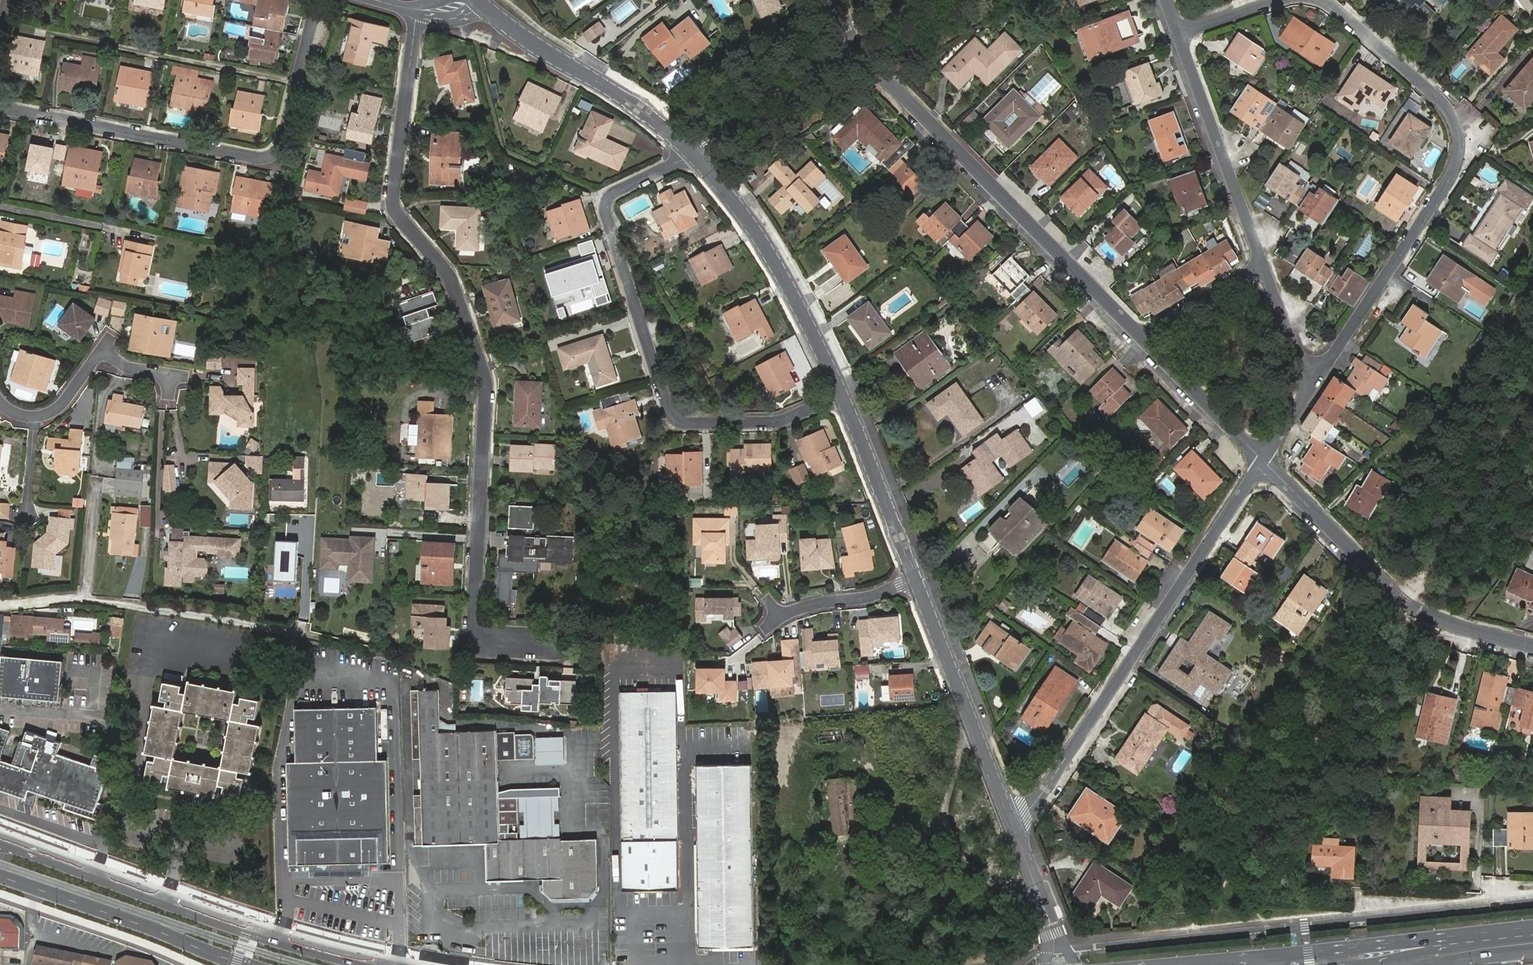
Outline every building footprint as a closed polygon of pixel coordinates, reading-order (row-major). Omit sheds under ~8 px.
[(136,4),(165,9),(166,0),(136,0),(136,4)] [(213,16),(215,5),(212,5),(213,0),(189,0),(187,0),(184,11),(213,16)] [(281,33),(285,12),(288,12),(291,1),(284,0),(242,0),(241,3),(256,6),(259,6),(257,16),(268,19),(266,30),(281,33)] [(761,14),(780,5),(777,0),(755,0),(761,14)] [(1432,9),(1424,2),(1426,0),(1400,0),(1399,1),(1421,22),(1432,9)] [(1483,4),(1493,12),(1504,0),(1487,0),(1483,4)] [(1435,13),(1432,9),(1421,22),(1425,24),(1435,13)] [(1112,47),(1113,51),(1138,42),(1129,15),(1103,24),(1105,28),(1123,22),(1129,41),(1112,47)] [(661,33),(657,28),(643,39),(650,49),(653,46),(664,61),(682,47),(684,50),(689,57),(709,42),(691,17),(671,32),(668,28),(661,33)] [(1288,39),(1286,41),(1300,50),(1302,49),(1321,62),(1333,45),(1320,37),(1321,35),(1294,17),(1281,35),(1288,39)] [(1501,17),(1469,54),(1483,67),(1486,63),(1493,70),(1503,59),(1496,53),(1516,30),(1501,17)] [(356,22),(346,61),(366,66),(373,41),(385,44),(389,30),(356,22)] [(599,22),(583,34),(588,41),(604,29),(599,22)] [(1082,32),(1092,59),(1113,51),(1112,47),(1129,41),(1123,22),(1105,28),(1103,24),(1082,32)] [(664,23),(657,28),(661,33),(668,28),(664,23)] [(278,52),(281,33),(266,30),(265,39),(254,37),(252,47),(248,47),(246,58),(279,64),(281,53),(278,52)] [(1089,60),(1092,59),(1082,32),(1078,33),(1089,60)] [(1255,74),(1266,57),(1260,53),(1263,48),(1239,32),(1225,53),(1235,60),(1237,57),(1247,65),(1246,68),(1255,74)] [(19,36),(13,67),(42,72),(44,62),(41,62),(42,57),(44,58),(48,41),(36,38),(36,39),(19,36)] [(976,41),(945,71),(961,87),(977,71),(988,83),(1021,51),(1006,36),(988,54),(976,41)] [(666,64),(684,50),(682,47),(664,61),(666,64)] [(206,52),(205,59),(215,62),(217,55),(206,52)] [(86,56),(85,61),(102,65),(103,60),(86,56)] [(434,60),(440,83),(449,81),(455,104),(472,100),(462,61),(450,63),(448,56),(434,60)] [(1237,57),(1235,60),(1246,68),(1247,65),(1237,57)] [(67,64),(63,83),(84,87),(83,92),(96,95),(102,65),(85,61),(83,68),(67,64)] [(1507,91),(1525,108),(1532,99),(1532,61),(1507,91)] [(911,69),(917,77),(925,71),(920,63),(911,69)] [(1125,72),(1138,105),(1165,95),(1161,84),(1158,85),(1150,63),(1125,72)] [(1490,74),(1493,70),(1486,63),(1483,67),(1490,74)] [(197,107),(196,111),(196,113),(207,115),(214,83),(202,80),(201,87),(196,87),(200,70),(181,66),(179,76),(173,106),(186,109),(187,105),(197,107)] [(1359,66),(1339,96),(1356,107),(1365,94),(1381,104),(1391,89),(1359,66)] [(119,99),(146,106),(150,90),(151,91),(155,73),(147,70),(146,72),(124,67),(120,84),(122,84),(121,88),(120,88),(119,93),(120,94),(119,99)] [(84,87),(63,83),(61,88),(83,92),(84,87)] [(549,112),(551,113),(553,113),(561,95),(551,90),(550,92),(528,83),(521,100),(522,101),(521,105),(519,104),(516,110),(518,111),(515,117),(544,129),(549,118),(546,117),(549,112)] [(1248,84),(1231,109),(1243,117),(1245,114),(1255,120),(1253,124),(1261,129),(1276,105),(1277,104),(1248,84)] [(1014,91),(984,122),(1010,148),(1041,118),(1014,91)] [(234,109),(231,125),(260,131),(262,121),(259,120),(260,114),(264,98),(256,96),(255,99),(240,95),(237,110),(234,109)] [(365,97),(364,101),(378,105),(376,111),(379,112),(382,101),(365,97)] [(580,100),(578,106),(588,110),(590,104),(580,100)] [(378,105),(364,101),(361,114),(358,113),(358,115),(355,114),(349,139),(372,144),(379,112),(376,111),(378,105)] [(1289,148),(1305,125),(1276,105),(1261,129),(1289,148)] [(899,159),(907,151),(864,108),(833,138),(842,146),(857,131),(884,159),(881,163),(888,170),(899,159)] [(973,110),(962,120),(971,129),(981,118),(973,110)] [(605,132),(611,120),(592,111),(581,136),(578,135),(577,137),(580,139),(575,148),(618,167),(626,148),(603,138),(599,135),(601,130),(605,132)] [(1150,121),(1157,140),(1161,139),(1165,152),(1162,153),(1165,162),(1189,153),(1186,144),(1180,146),(1176,134),(1181,132),(1175,113),(1150,121)] [(1245,114),(1243,117),(1253,124),(1255,120),(1245,114)] [(1410,115),(1392,142),(1411,156),(1430,128),(1410,115)] [(543,132),(544,129),(515,117),(514,120),(543,132)] [(260,131),(231,125),(230,128),(259,134),(260,131)] [(857,131),(842,146),(846,150),(857,139),(881,163),(884,159),(857,131)] [(434,133),(431,182),(434,182),(433,184),(443,185),(443,183),(456,183),(457,167),(459,167),(460,134),(434,133)] [(5,168),(5,163),(8,164),(9,158),(7,157),(7,153),(10,154),(13,140),(0,137),(0,167),(5,168)] [(1059,141),(1032,168),(1048,185),(1075,157),(1059,141)] [(56,148),(32,143),(27,169),(50,174),(53,158),(65,160),(68,145),(57,143),(56,148)] [(106,153),(73,146),(73,148),(105,154),(106,153)] [(105,154),(73,148),(66,184),(97,190),(99,177),(97,176),(98,172),(100,173),(101,173),(105,154)] [(306,190),(319,193),(338,197),(342,176),(367,181),(370,164),(328,156),(324,172),(310,169),(306,190)] [(888,170),(877,181),(884,188),(888,184),(906,202),(923,184),(899,159),(888,170)] [(132,176),(129,192),(157,197),(160,182),(158,181),(162,164),(153,162),(152,164),(137,161),(134,177),(132,176)] [(781,161),(771,171),(781,181),(791,172),(781,161)] [(1302,192),(1309,181),(1280,162),(1265,184),(1266,185),(1275,191),(1277,189),(1288,197),(1286,199),(1294,204),(1302,192)] [(794,194),(811,211),(821,200),(810,189),(824,176),(811,163),(798,175),(801,178),(799,180),(796,177),(791,172),(781,181),(786,186),(790,190),(785,195),(781,191),(772,199),(785,211),(793,203),(789,199),(794,194)] [(187,192),(183,208),(209,213),(212,201),(208,200),(213,175),(187,170),(183,191),(187,192)] [(1090,172),(1063,198),(1080,215),(1106,189),(1090,172)] [(1179,195),(1186,217),(1189,216),(1188,212),(1207,205),(1195,173),(1171,182),(1176,196),(1179,195)] [(1397,175),(1377,206),(1398,219),(1418,188),(1397,175)] [(235,195),(236,195),(238,196),(237,200),(235,200),(233,210),(260,216),(263,201),(265,202),(269,185),(246,180),(247,179),(238,178),(235,195)] [(1510,229),(1523,209),(1526,211),(1532,201),(1532,200),(1506,182),(1498,193),(1501,195),(1488,215),(1510,229)] [(97,190),(66,184),(66,187),(96,193),(97,190)] [(786,186),(781,191),(785,195),(790,190),(786,186)] [(1336,204),(1338,201),(1318,187),(1311,197),(1302,192),(1294,204),(1304,210),(1306,207),(1313,212),(1311,215),(1324,223),(1336,204)] [(660,223),(658,224),(661,229),(662,228),(666,235),(677,229),(674,223),(696,211),(684,189),(672,195),(669,188),(658,194),(662,201),(664,205),(653,211),(660,223)] [(1275,191),(1286,199),(1288,197),(1277,189),(1275,191)] [(157,197),(129,192),(128,195),(156,200),(157,197)] [(1253,204),(1264,209),(1270,197),(1259,192),(1253,204)] [(1353,200),(1347,196),(1343,203),(1350,207),(1353,200)] [(367,203),(347,199),(345,209),(365,213),(367,203)] [(562,206),(550,210),(557,237),(572,232),(573,234),(591,229),(581,199),(564,204),(565,207),(562,208),(562,206)] [(953,235),(964,224),(945,206),(934,217),(929,211),(918,223),(937,242),(944,235),(949,230),(953,235)] [(440,227),(457,228),(455,248),(475,250),(478,210),(441,207),(440,227)] [(1112,222),(1117,226),(1119,228),(1115,232),(1113,230),(1105,238),(1122,254),(1133,242),(1128,237),(1140,225),(1125,209),(1112,222)] [(259,219),(260,216),(233,210),(232,213),(259,219)] [(1495,252),(1510,229),(1488,215),(1474,237),(1471,236),(1463,247),(1491,265),(1498,254),(1495,252)] [(13,264),(14,258),(23,260),(26,244),(24,244),(26,236),(24,236),(26,226),(3,222),(1,231),(0,231),(0,261),(13,264)] [(345,233),(348,234),(353,235),(351,246),(346,245),(343,244),(340,256),(373,262),(374,257),(387,260),(389,245),(377,243),(378,239),(379,229),(347,222),(345,233)] [(953,235),(949,239),(970,260),(991,238),(978,224),(971,231),(964,224),(953,235)] [(944,235),(949,239),(953,235),(949,230),(944,235)] [(1332,247),(1339,236),(1329,231),(1323,242),(1332,247)] [(848,236),(832,248),(842,263),(838,265),(851,282),(871,267),(848,236)] [(592,240),(577,244),(581,258),(545,269),(554,297),(592,285),(598,306),(611,302),(592,240)] [(1211,278),(1212,279),(1213,278),(1240,262),(1227,240),(1200,256),(1202,260),(1202,261),(1203,262),(1211,278)] [(126,263),(123,262),(121,272),(125,272),(123,281),(135,284),(137,275),(147,277),(153,247),(127,242),(125,252),(128,253),(126,263)] [(690,256),(704,281),(716,274),(715,272),(731,264),(720,243),(701,254),(699,251),(690,256)] [(842,263),(832,248),(828,251),(838,265),(842,263)] [(1325,286),(1333,272),(1323,265),(1326,261),(1307,249),(1296,265),(1295,266),(1296,267),(1325,286)] [(41,266),(43,255),(34,253),(32,265),(41,266)] [(1295,253),(1291,259),(1296,262),(1299,257),(1295,253)] [(1196,289),(1212,279),(1211,278),(1203,262),(1202,261),(1202,260),(1200,256),(1181,267),(1194,288),(1195,289),(1196,289)] [(992,276),(1016,300),(1028,288),(1023,283),(1029,277),(1010,257),(992,276)] [(1463,289),(1466,292),(1474,279),(1443,259),(1430,280),(1443,288),(1441,291),(1456,300),(1463,289)] [(1194,290),(1195,289),(1194,288),(1181,267),(1164,278),(1166,281),(1168,282),(1168,283),(1177,299),(1177,300),(1178,299),(1194,290)] [(1354,305),(1369,282),(1350,270),(1344,279),(1333,272),(1325,286),(1354,305)] [(1146,319),(1177,300),(1177,299),(1168,283),(1168,282),(1166,281),(1164,278),(1132,296),(1146,319)] [(482,288),(493,326),(517,320),(505,281),(482,288)] [(1028,288),(1016,300),(1022,307),(1018,312),(1038,332),(1054,316),(1028,288)] [(1459,303),(1466,292),(1463,289),(1456,300),(1459,303)] [(17,323),(30,326),(36,296),(18,292),(16,299),(0,296),(0,316),(18,319),(17,323)] [(407,315),(399,318),(403,327),(396,330),(402,344),(433,332),(424,309),(431,306),(427,294),(403,303),(407,315)] [(726,311),(740,336),(754,328),(753,326),(757,323),(762,321),(769,334),(773,332),(768,321),(767,318),(759,304),(760,304),(756,297),(742,305),(737,308),(736,306),(726,311)] [(122,301),(115,299),(111,313),(126,318),(130,302),(122,301)] [(394,306),(399,318),(407,315),(403,303),(394,306)] [(856,325),(855,325),(868,344),(869,343),(873,349),(893,334),(887,326),(886,327),(876,313),(877,311),(872,303),(851,318),(856,325)] [(78,305),(63,326),(82,340),(98,320),(78,305)] [(1410,329),(1401,342),(1414,350),(1412,352),(1420,356),(1420,355),(1425,358),(1442,331),(1426,321),(1430,315),(1415,306),(1403,324),(1410,329)] [(724,312),(737,337),(740,336),(726,311),(724,312)] [(167,356),(174,322),(139,316),(136,330),(140,330),(138,346),(137,352),(154,354),(154,352),(163,354),(163,356),(167,356)] [(762,321),(757,323),(765,337),(769,334),(762,321)] [(181,323),(174,322),(167,356),(175,357),(181,323)] [(1066,346),(1064,344),(1055,353),(1069,367),(1067,368),(1075,376),(1097,354),(1091,349),(1093,347),(1077,331),(1068,340),(1069,342),(1066,346)] [(1482,331),(1476,340),(1485,346),(1491,336),(1482,331)] [(610,352),(603,332),(560,346),(566,365),(590,358),(597,382),(617,376),(611,357),(609,357),(608,353),(610,352)] [(903,361),(917,382),(903,393),(908,400),(952,368),(928,333),(883,365),(888,372),(903,361)] [(758,364),(765,377),(768,375),(777,392),(780,390),(781,392),(787,389),(786,387),(795,382),(788,368),(794,365),(786,349),(758,364)] [(10,368),(15,370),(21,351),(16,350),(10,368)] [(45,358),(41,357),(42,356),(36,354),(36,355),(29,353),(21,379),(36,384),(35,386),(53,391),(56,384),(58,384),(64,363),(45,357),(45,358)] [(225,355),(211,354),(211,368),(225,369),(225,355)] [(1357,392),(1364,397),(1371,387),(1380,393),(1388,380),(1356,359),(1355,359),(1351,366),(1356,369),(1346,385),(1357,392)] [(254,370),(240,370),(239,384),(245,385),(245,396),(239,396),(240,399),(231,399),(231,396),(225,396),(222,386),(212,386),(211,412),(222,413),(226,411),(230,409),(239,416),(239,421),(240,427),(253,428),(253,415),(250,409),(254,404),(254,370)] [(1091,391),(1104,405),(1101,407),(1111,417),(1131,398),(1121,388),(1126,383),(1113,370),(1091,391)] [(768,375),(765,377),(774,394),(777,392),(768,375)] [(1325,394),(1324,395),(1325,396),(1328,398),(1339,380),(1336,379),(1335,378),(1334,379),(1325,394)] [(1328,398),(1346,409),(1357,392),(1346,385),(1342,382),(1341,382),(1339,380),(1328,398)] [(543,382),(520,382),(519,424),(542,425),(543,382)] [(930,405),(940,419),(950,413),(966,435),(984,422),(959,385),(930,405)] [(1314,412),(1317,414),(1328,398),(1325,396),(1324,395),(1323,396),(1314,411),(1313,412),(1314,412)] [(1033,396),(1022,404),(1032,418),(1043,410),(1033,396)] [(110,404),(106,423),(142,430),(146,411),(121,406),(123,399),(115,398),(114,404),(110,404)] [(609,427),(615,445),(628,441),(627,437),(640,433),(632,412),(631,408),(636,406),(633,398),(616,404),(616,402),(602,406),(603,408),(609,427)] [(1334,425),(1335,426),(1335,425),(1346,409),(1328,398),(1317,414),(1334,425)] [(1141,418),(1169,447),(1186,431),(1158,402),(1141,418)] [(603,408),(594,410),(601,430),(609,427),(603,408)] [(1303,429),(1306,431),(1317,414),(1314,412),(1313,412),(1312,413),(1303,427),(1302,428),(1303,429)] [(439,431),(450,431),(451,415),(420,414),(420,422),(439,423),(439,431)] [(1334,427),(1335,426),(1334,425),(1317,414),(1306,431),(1313,436),(1314,436),(1315,437),(1324,443),(1334,427)] [(1401,427),(1395,421),(1391,426),(1397,431),(1401,427)] [(420,422),(419,453),(450,454),(450,431),(439,431),(439,423),(420,422)] [(58,448),(57,465),(80,467),(83,430),(74,429),(73,440),(52,438),(51,447),(58,448)] [(832,449),(824,431),(800,442),(808,461),(812,459),(819,474),(843,463),(835,447),(832,449)] [(979,451),(984,458),(967,469),(985,494),(1005,481),(992,464),(1008,454),(1016,466),(1034,454),(1019,433),(1004,443),(1000,437),(979,451)] [(1313,437),(1311,441),(1316,444),(1304,462),(1306,463),(1302,469),(1322,482),(1326,476),(1322,473),(1328,463),(1332,466),(1339,470),(1347,457),(1324,443),(1315,437),(1314,436),(1313,437)] [(732,448),(732,460),(730,461),(730,467),(732,466),(732,474),(745,474),(744,466),(769,466),(769,440),(745,440),(745,448),(732,448)] [(512,446),(512,468),(533,468),(533,466),(555,467),(556,463),(557,462),(557,458),(556,458),(556,446),(538,445),(538,447),(512,446)] [(678,451),(665,451),(665,479),(667,479),(681,479),(681,482),(684,482),(698,482),(699,450),(681,450),(681,453),(677,453),(678,451)] [(1177,469),(1205,498),(1221,481),(1193,452),(1177,469)] [(255,474),(261,474),(262,457),(249,456),(249,467),(254,467),(255,474)] [(305,460),(296,460),(295,481),(274,480),(273,502),(305,503),(305,460)] [(1322,473),(1326,476),(1332,466),(1328,463),(1322,473)] [(221,481),(233,496),(233,507),(252,507),(253,483),(235,464),(211,464),(211,481),(221,481)] [(80,467),(57,465),(56,468),(63,475),(73,476),(80,470),(80,467)] [(805,478),(799,465),(789,469),(795,483),(805,478)] [(409,470),(408,494),(428,496),(428,504),(449,505),(450,480),(421,478),(421,470),(409,470)] [(1377,497),(1380,498),(1382,500),(1392,482),(1375,471),(1365,489),(1360,486),(1350,503),(1367,514),(1377,497)] [(119,472),(118,481),(143,484),(154,485),(154,475),(119,472)] [(143,484),(118,481),(115,497),(153,502),(154,485),(143,484)] [(698,484),(684,483),(683,495),(698,495),(698,484)] [(73,507),(85,508),(86,498),(74,497),(73,507)] [(1369,516),(1380,498),(1377,497),(1367,514),(1369,516)] [(1011,541),(1021,549),(1040,529),(1026,515),(1033,509),(1023,499),(993,529),(1008,544),(1011,541)] [(9,518),(10,504),(0,503),(0,518),(9,518)] [(142,526),(153,527),(155,506),(144,505),(142,526)] [(507,529),(520,529),(520,526),(509,526),(509,514),(511,514),(511,509),(531,509),(530,529),(532,529),(532,506),(508,505),(507,514),(507,529)] [(60,508),(60,516),(73,517),(73,509),(60,508)] [(501,554),(501,558),(535,559),(536,557),(556,558),(556,560),(565,560),(565,558),(568,558),(568,553),(569,553),(570,538),(568,538),(550,538),(550,536),(534,535),(534,537),(530,537),(530,534),(530,529),(531,509),(511,509),(511,514),(509,514),(509,526),(520,526),(520,529),(520,537),(507,537),(507,552),(501,552),(501,554)] [(1026,515),(1040,529),(1047,522),(1033,509),(1026,515)] [(1141,530),(1171,550),(1184,531),(1153,510),(1141,530)] [(248,526),(249,515),(230,513),(229,524),(248,526)] [(56,555),(69,544),(70,529),(75,529),(75,519),(51,517),(50,526),(49,526),(48,533),(38,544),(35,569),(56,570),(56,555)] [(136,518),(116,517),(116,525),(112,557),(132,558),(135,526),(136,518)] [(754,558),(772,557),(775,560),(779,560),(781,556),(781,549),(778,549),(778,544),(780,540),(788,540),(786,517),(776,517),(776,526),(760,526),(760,542),(750,542),(750,555),(754,558)] [(729,520),(698,520),(698,543),(707,543),(707,562),(725,562),(726,539),(729,539),(729,520)] [(1249,541),(1242,552),(1254,560),(1261,549),(1274,557),(1285,539),(1260,522),(1248,540),(1249,541)] [(846,531),(852,557),(852,559),(845,561),(848,577),(856,575),(855,572),(874,569),(872,558),(864,527),(846,531)] [(0,533),(0,571),(4,571),(4,576),(13,577),(16,547),(5,546),(6,534),(0,533)] [(565,558),(565,560),(572,560),(572,554),(573,534),(550,534),(550,536),(550,538),(568,538),(570,538),(569,553),(568,553),(568,558),(565,558)] [(1142,535),(1138,542),(1139,543),(1152,551),(1156,545),(1142,535)] [(352,539),(323,538),(321,569),(338,569),(339,564),(350,564),(349,581),(373,582),(375,537),(352,536),(352,539)] [(819,562),(820,566),(834,565),(829,538),(817,539),(816,537),(803,537),(805,567),(816,566),(816,562),(819,562)] [(207,554),(208,540),(186,538),(185,544),(175,544),(175,556),(174,561),(174,570),(169,571),(169,587),(184,588),(184,578),(205,578),(206,574),(207,574),(207,566),(206,565),(206,562),(199,561),(198,554),(207,554)] [(279,539),(277,579),(299,580),(301,540),(279,539)] [(1288,541),(1285,539),(1274,557),(1276,559),(1288,541)] [(243,541),(208,540),(207,554),(209,554),(209,555),(221,556),(221,558),(224,558),(225,561),(232,561),(234,559),(242,559),(243,541)] [(1008,544),(1017,553),(1021,549),(1011,541),(1008,544)] [(1106,560),(1136,580),(1148,562),(1118,542),(1106,560)] [(1150,558),(1154,553),(1152,551),(1139,543),(1136,549),(1150,558)] [(436,544),(425,544),(425,561),(429,561),(428,567),(424,567),(423,584),(454,585),(456,547),(436,546),(436,544)] [(1254,560),(1242,552),(1224,579),(1250,596),(1263,576),(1250,567),(1254,560)] [(498,558),(497,572),(538,573),(539,561),(556,562),(556,560),(548,559),(545,559),(535,559),(535,566),(533,566),(532,568),(500,568),(501,558),(498,558)] [(535,559),(501,558),(500,568),(532,568),(533,566),(535,566),(535,559)] [(1297,602),(1292,609),(1288,606),(1279,619),(1299,632),(1308,619),(1305,617),(1305,615),(1301,613),(1305,607),(1313,612),(1331,586),(1310,572),(1293,598),(1297,602)] [(1532,579),(1532,578),(1532,577),(1520,572),(1512,591),(1525,597),(1526,593),(1532,597),(1532,579)] [(1080,596),(1111,616),(1123,598),(1092,577),(1080,596)] [(226,593),(227,584),(215,583),(214,592),(226,593)] [(447,600),(416,599),(416,621),(430,622),(430,642),(448,643),(449,621),(449,612),(447,612),(447,600)] [(736,603),(736,599),(699,599),(700,620),(710,620),(710,613),(727,613),(727,619),(736,619),(736,615),(743,615),(744,603),(740,603),(736,603)] [(1006,610),(1010,603),(1002,599),(998,606),(1006,610)] [(1090,608),(1086,615),(1101,625),(1105,618),(1090,608)] [(16,613),(15,623),(14,636),(29,637),(29,632),(52,633),(51,639),(72,640),(72,632),(66,632),(66,617),(53,616),(16,613)] [(1212,614),(1192,645),(1207,655),(1219,638),(1224,641),(1233,627),(1212,614)] [(1101,625),(1086,615),(1081,622),(1096,631),(1101,625)] [(883,621),(883,618),(870,619),(870,621),(860,622),(861,655),(872,655),(872,643),(901,641),(899,618),(887,618),(887,621),(883,621)] [(119,639),(121,625),(109,623),(107,637),(119,639)] [(1065,643),(1097,664),(1109,645),(1077,625),(1065,643)] [(730,626),(723,632),(733,646),(746,636),(739,627),(733,630),(730,626)] [(982,644),(1009,661),(1008,663),(1021,671),(1034,650),(1020,641),(1019,642),(994,626),(982,644)] [(824,641),(823,639),(823,635),(815,636),(814,630),(805,631),(808,668),(818,668),(818,662),(827,661),(832,666),(842,665),(840,634),(832,635),(832,638),(832,640),(824,641)] [(76,643),(102,643),(103,632),(77,632),(76,643)] [(797,668),(802,668),(800,640),(786,641),(787,660),(779,661),(779,667),(776,667),(775,661),(757,663),(758,688),(774,687),(775,698),(795,695),(794,675),(798,675),(797,668)] [(1219,693),(1233,672),(1207,655),(1192,645),(1184,640),(1163,672),(1196,694),(1203,683),(1219,693)] [(34,694),(33,698),(61,700),(64,660),(4,655),(0,695),(24,697),(25,693),(34,694)] [(869,678),(868,664),(853,665),(854,679),(869,678)] [(704,690),(727,690),(727,699),(742,699),(741,681),(730,681),(731,668),(704,668),(704,690)] [(1066,682),(1070,676),(1058,668),(1025,718),(1043,730),(1053,716),(1056,718),(1075,688),(1066,682)] [(892,700),(914,698),(912,673),(890,675),(892,700)] [(1476,723),(1488,674),(1485,673),(1473,724),(1489,728),(1489,726),(1476,723)] [(538,677),(511,676),(510,688),(527,689),(527,708),(545,709),(545,702),(565,703),(566,679),(554,678),(554,677),(552,674),(548,674),(545,677),(545,683),(538,683),(538,677)] [(1501,700),(1504,688),(1507,677),(1498,675),(1498,676),(1488,674),(1476,723),(1489,726),(1489,728),(1495,730),(1501,700)] [(168,703),(154,700),(154,703),(156,703),(153,716),(151,716),(151,718),(153,719),(151,731),(149,731),(148,734),(151,734),(148,747),(146,746),(146,749),(159,751),(158,757),(151,756),(148,773),(166,777),(167,769),(172,770),(170,784),(173,785),(173,783),(186,785),(185,787),(188,788),(189,785),(201,787),(201,790),(204,790),(205,788),(217,790),(217,793),(219,793),(222,779),(227,780),(226,788),(244,791),(247,773),(240,771),(241,766),(255,769),(255,766),(253,765),(255,753),(258,754),(258,750),(256,750),(258,737),(261,738),(261,735),(258,735),(261,722),(264,722),(264,720),(250,717),(251,712),(258,713),(261,696),(243,692),(242,699),(236,698),(239,684),(236,684),(236,686),(222,684),(223,681),(220,681),(220,684),(207,681),(207,679),(205,678),(204,681),(192,679),(192,676),(189,676),(187,690),(182,689),(183,682),(165,678),(162,696),(169,697),(168,703)] [(1079,682),(1070,676),(1066,682),(1075,688),(1079,682)] [(497,795),(496,764),(498,764),(498,733),(441,734),(441,688),(412,688),(413,758),(420,757),(421,795),(414,795),(414,843),(485,842),(486,881),(497,881),(496,840),(498,825),(497,799),(497,795)] [(1513,703),(1516,690),(1504,688),(1501,700),(1495,730),(1497,730),(1504,701),(1513,703)] [(1513,705),(1527,708),(1523,726),(1532,728),(1532,693),(1516,689),(1516,690),(1513,703),(1513,705)] [(621,691),(624,889),(679,888),(675,690),(621,691)] [(33,701),(33,698),(34,694),(25,693),(24,697),(24,700),(24,701),(25,703),(26,703),(29,704),(30,704),(31,704),(32,702),(33,701)] [(1428,694),(1424,707),(1434,710),(1437,696),(1428,694)] [(1434,710),(1424,707),(1418,736),(1447,743),(1457,701),(1437,696),(1434,710)] [(378,708),(297,710),(298,763),(288,763),(290,866),(391,863),(389,761),(379,761),(378,708)] [(1053,716),(1043,730),(1046,732),(1056,718),(1053,716)] [(1137,740),(1155,752),(1169,729),(1148,716),(1142,727),(1144,729),(1137,740)] [(821,727),(823,742),(845,739),(843,724),(821,727)] [(1134,738),(1137,740),(1144,729),(1142,727),(1134,738)] [(57,752),(61,741),(26,730),(15,765),(0,760),(0,786),(25,794),(24,799),(36,803),(41,786),(69,795),(66,807),(94,816),(109,768),(57,752)] [(519,733),(498,733),(498,764),(536,764),(536,737),(535,735),(519,735),(519,733)] [(564,737),(536,737),(536,764),(564,763),(564,737)] [(1134,738),(1127,749),(1130,751),(1137,740),(1134,738)] [(1140,773),(1155,752),(1137,740),(1130,751),(1127,749),(1120,761),(1140,773)] [(704,842),(707,930),(721,944),(762,942),(754,760),(700,762),(704,842)] [(829,785),(834,833),(863,830),(858,774),(825,777),(826,785),(829,785)] [(496,840),(497,881),(543,879),(544,891),(554,898),(591,897),(598,887),(597,838),(563,838),(563,821),(557,821),(557,813),(562,812),(561,787),(509,789),(497,795),(497,799),(498,825),(518,824),(519,839),(496,840)] [(1090,791),(1074,818),(1111,842),(1128,816),(1090,791)] [(1437,798),(1435,837),(1471,838),(1472,809),(1452,809),(1453,796),(1445,796),(1445,798),(1437,798)] [(1428,836),(1435,837),(1437,798),(1424,797),(1423,816),(1429,816),(1428,836)] [(1514,845),(1532,845),(1532,814),(1513,814),(1514,845)] [(1497,845),(1497,846),(1506,847),(1507,829),(1497,828),(1497,839),(1497,845)] [(1471,838),(1435,837),(1435,842),(1465,843),(1464,863),(1434,862),(1434,868),(1469,870),(1471,838)] [(721,944),(707,930),(704,842),(699,843),(701,892),(704,950),(762,947),(762,942),(721,944)] [(1355,846),(1316,844),(1315,863),(1335,864),(1334,876),(1354,876),(1355,846)] [(1097,864),(1074,898),(1093,911),(1103,895),(1121,906),(1133,888),(1097,864)] [(856,872),(857,887),(868,886),(867,871),(856,872)] [(14,924),(23,933),(22,953),(26,954),(27,927),(19,919),(0,919),(0,923),(14,924)] [(0,952),(22,953),(23,933),(14,924),(0,923),(0,954),(0,952)] [(77,953),(39,945),(35,964),(74,964),(77,953)] [(0,954),(0,964),(3,964),(22,964),(22,953),(0,952),(0,954)] [(114,962),(92,957),(91,964),(114,964),(114,962)]
